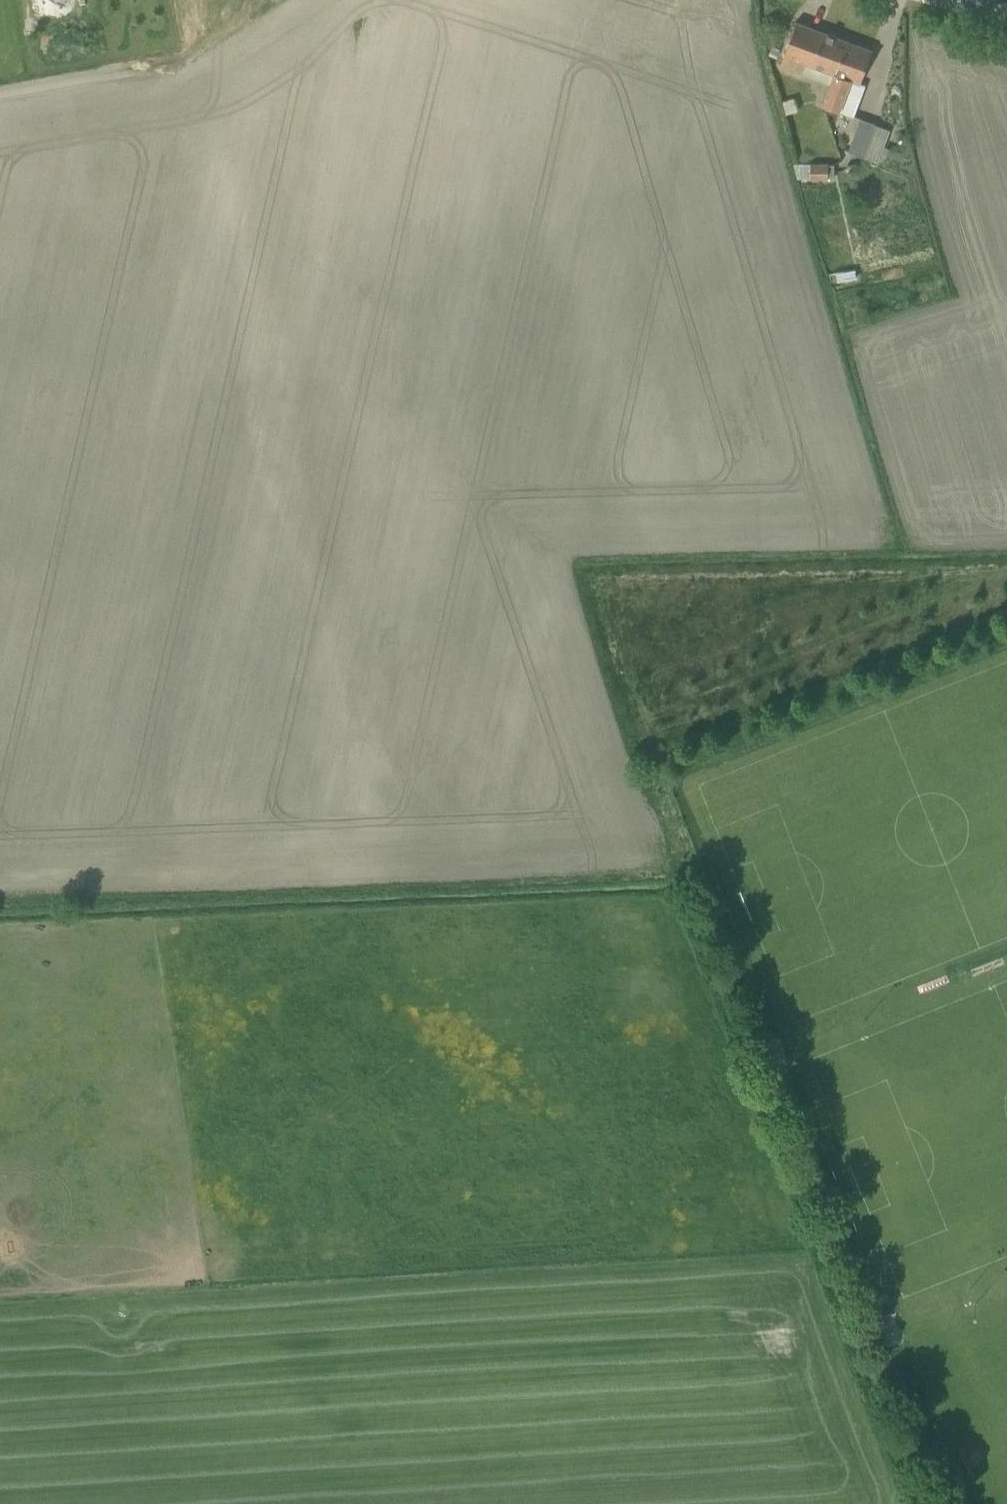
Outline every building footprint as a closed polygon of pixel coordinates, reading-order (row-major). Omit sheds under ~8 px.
[(796,23),(789,42),(780,65),(829,83),(821,104),(839,110),(850,80),(859,83),(871,51),(872,51),(872,50),(795,21),(795,23),(796,23)] [(771,44),(767,53),(775,57),(779,47),(771,44)] [(860,118),(847,151),(862,156),(874,124),(875,123),(860,118)] [(809,178),(827,178),(828,162),(810,162),(809,178)]
